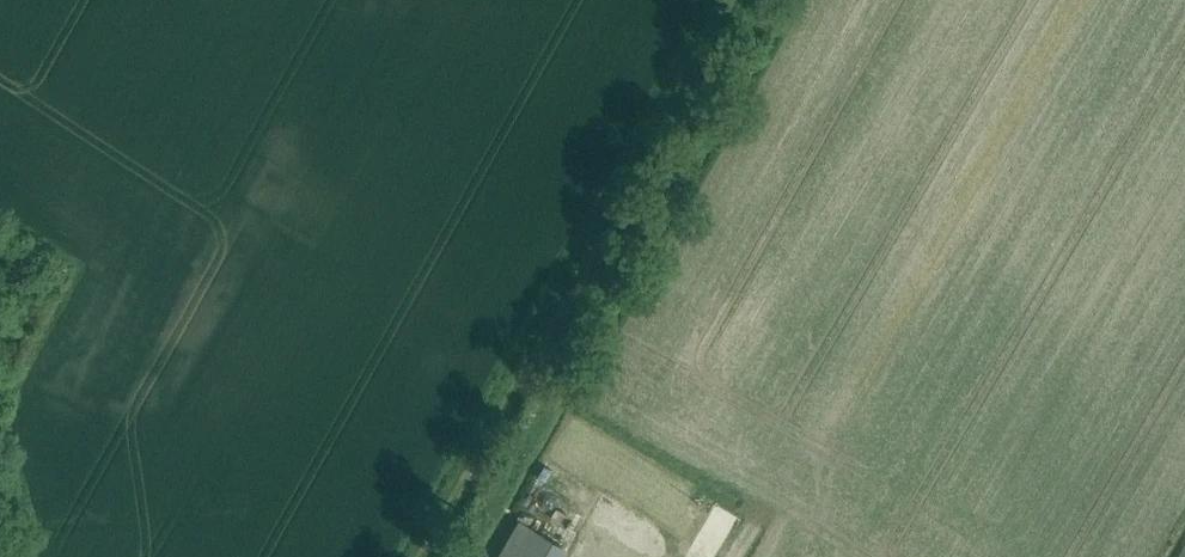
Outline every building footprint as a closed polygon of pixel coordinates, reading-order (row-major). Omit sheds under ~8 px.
[(686,556),(693,556),(721,508),(700,496),(669,548),(686,556)] [(546,531),(527,520),(513,546),(502,540),(493,556),(494,556),(532,556),(546,531)]
